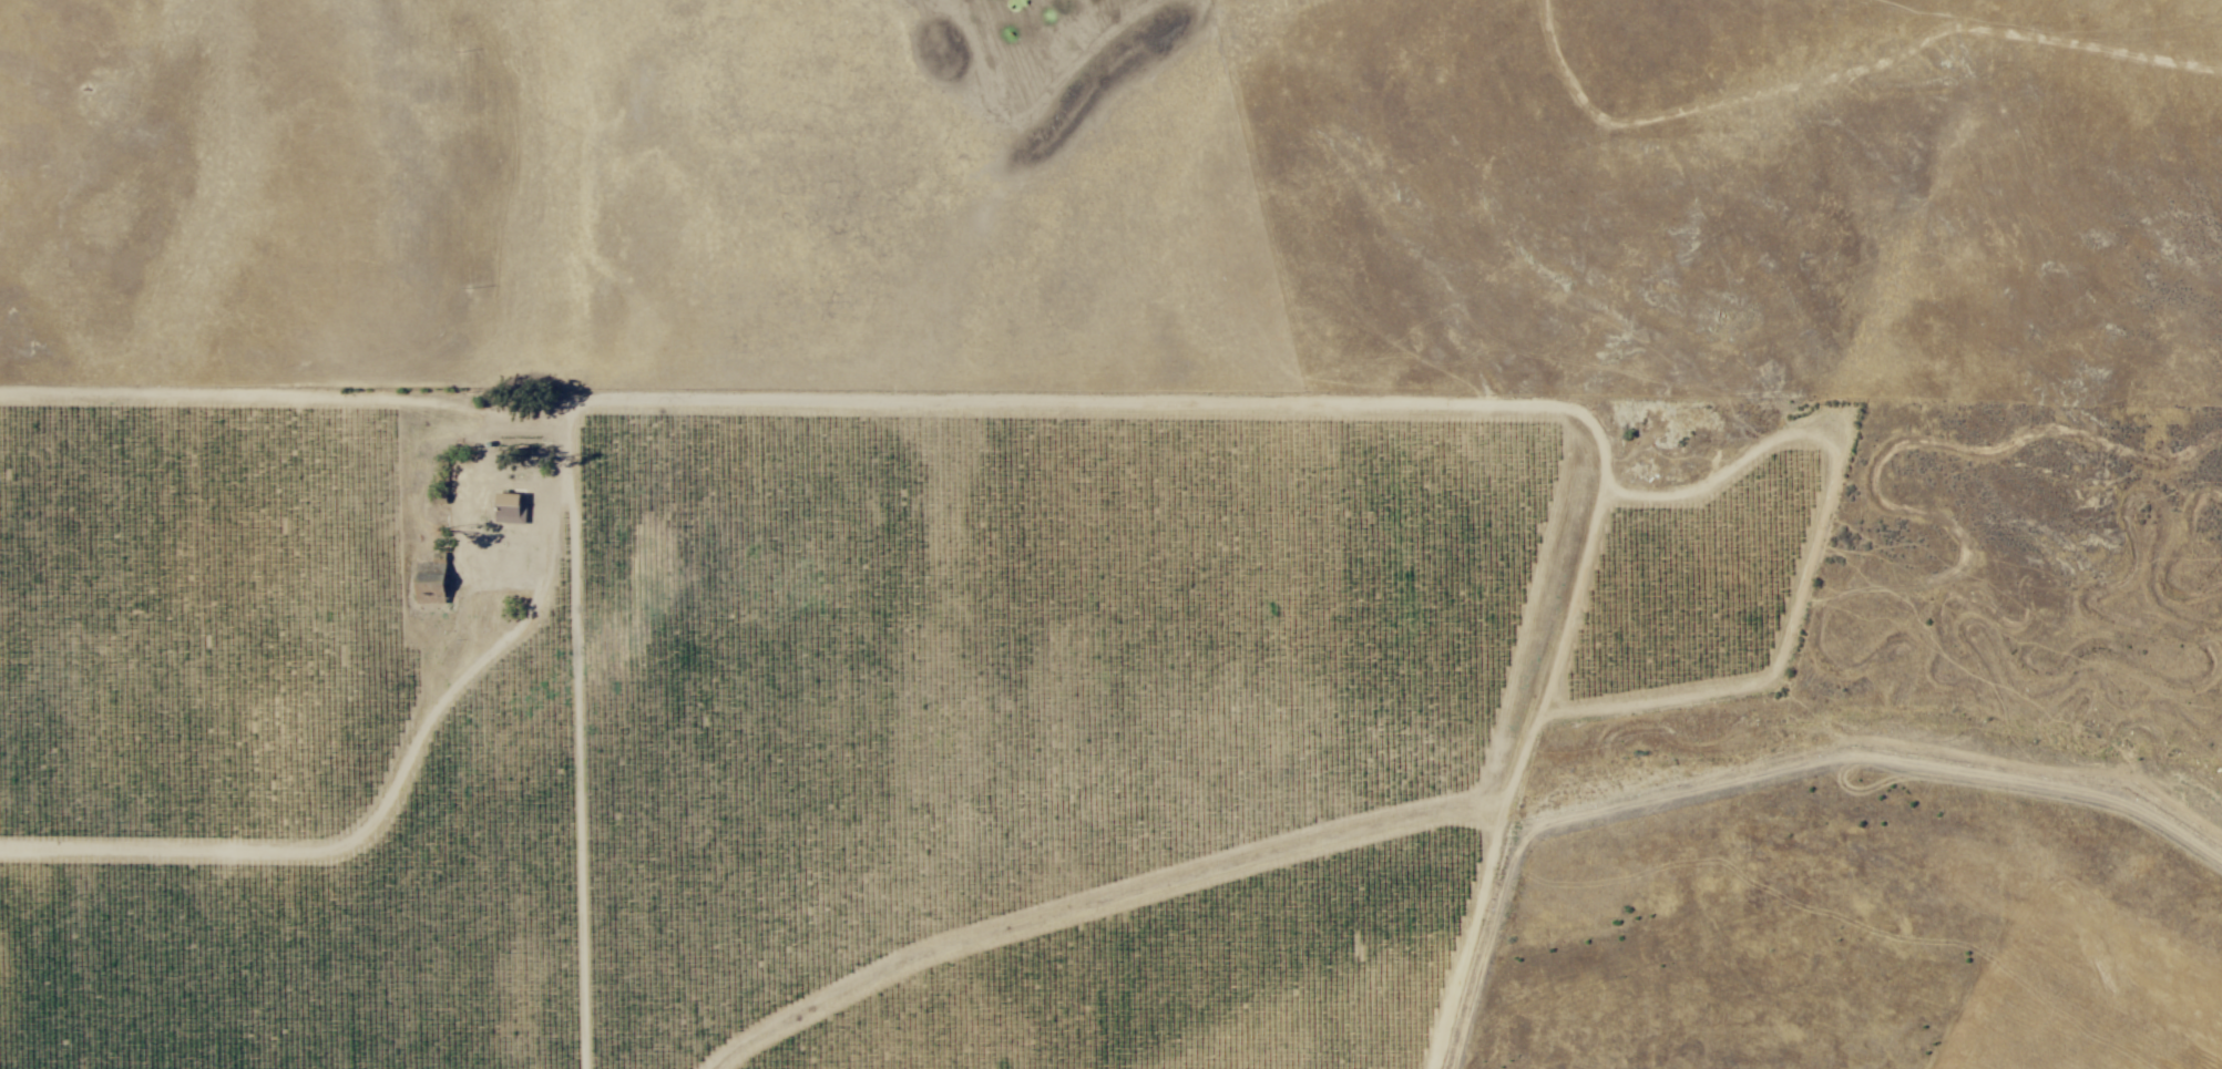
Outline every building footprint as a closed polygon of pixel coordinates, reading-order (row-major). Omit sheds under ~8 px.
[(501,494),(501,524),(529,524),(529,494),(501,494)]
